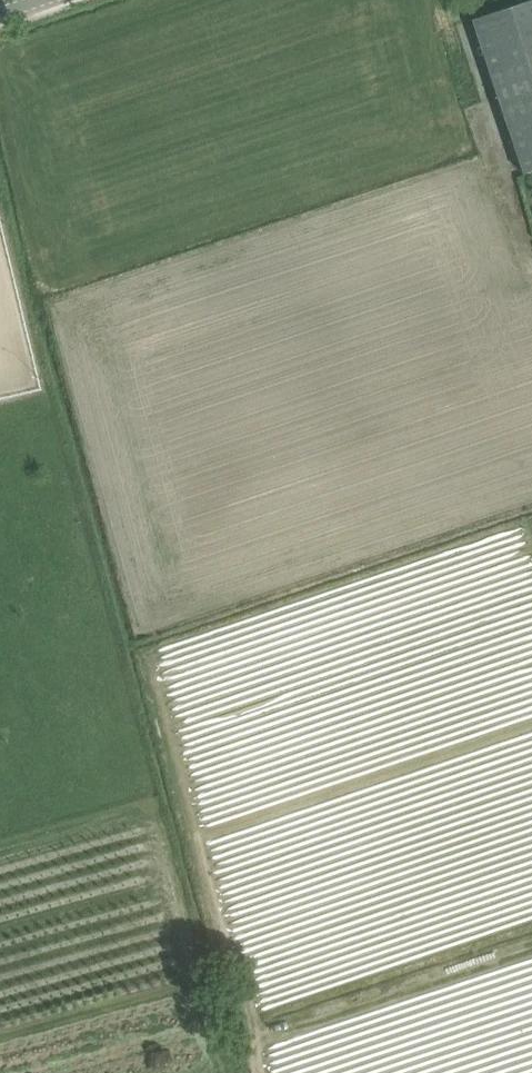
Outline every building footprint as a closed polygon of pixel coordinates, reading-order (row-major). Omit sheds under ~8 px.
[(472,19),(524,174),(531,171),(531,0),(530,0),(472,19)]
